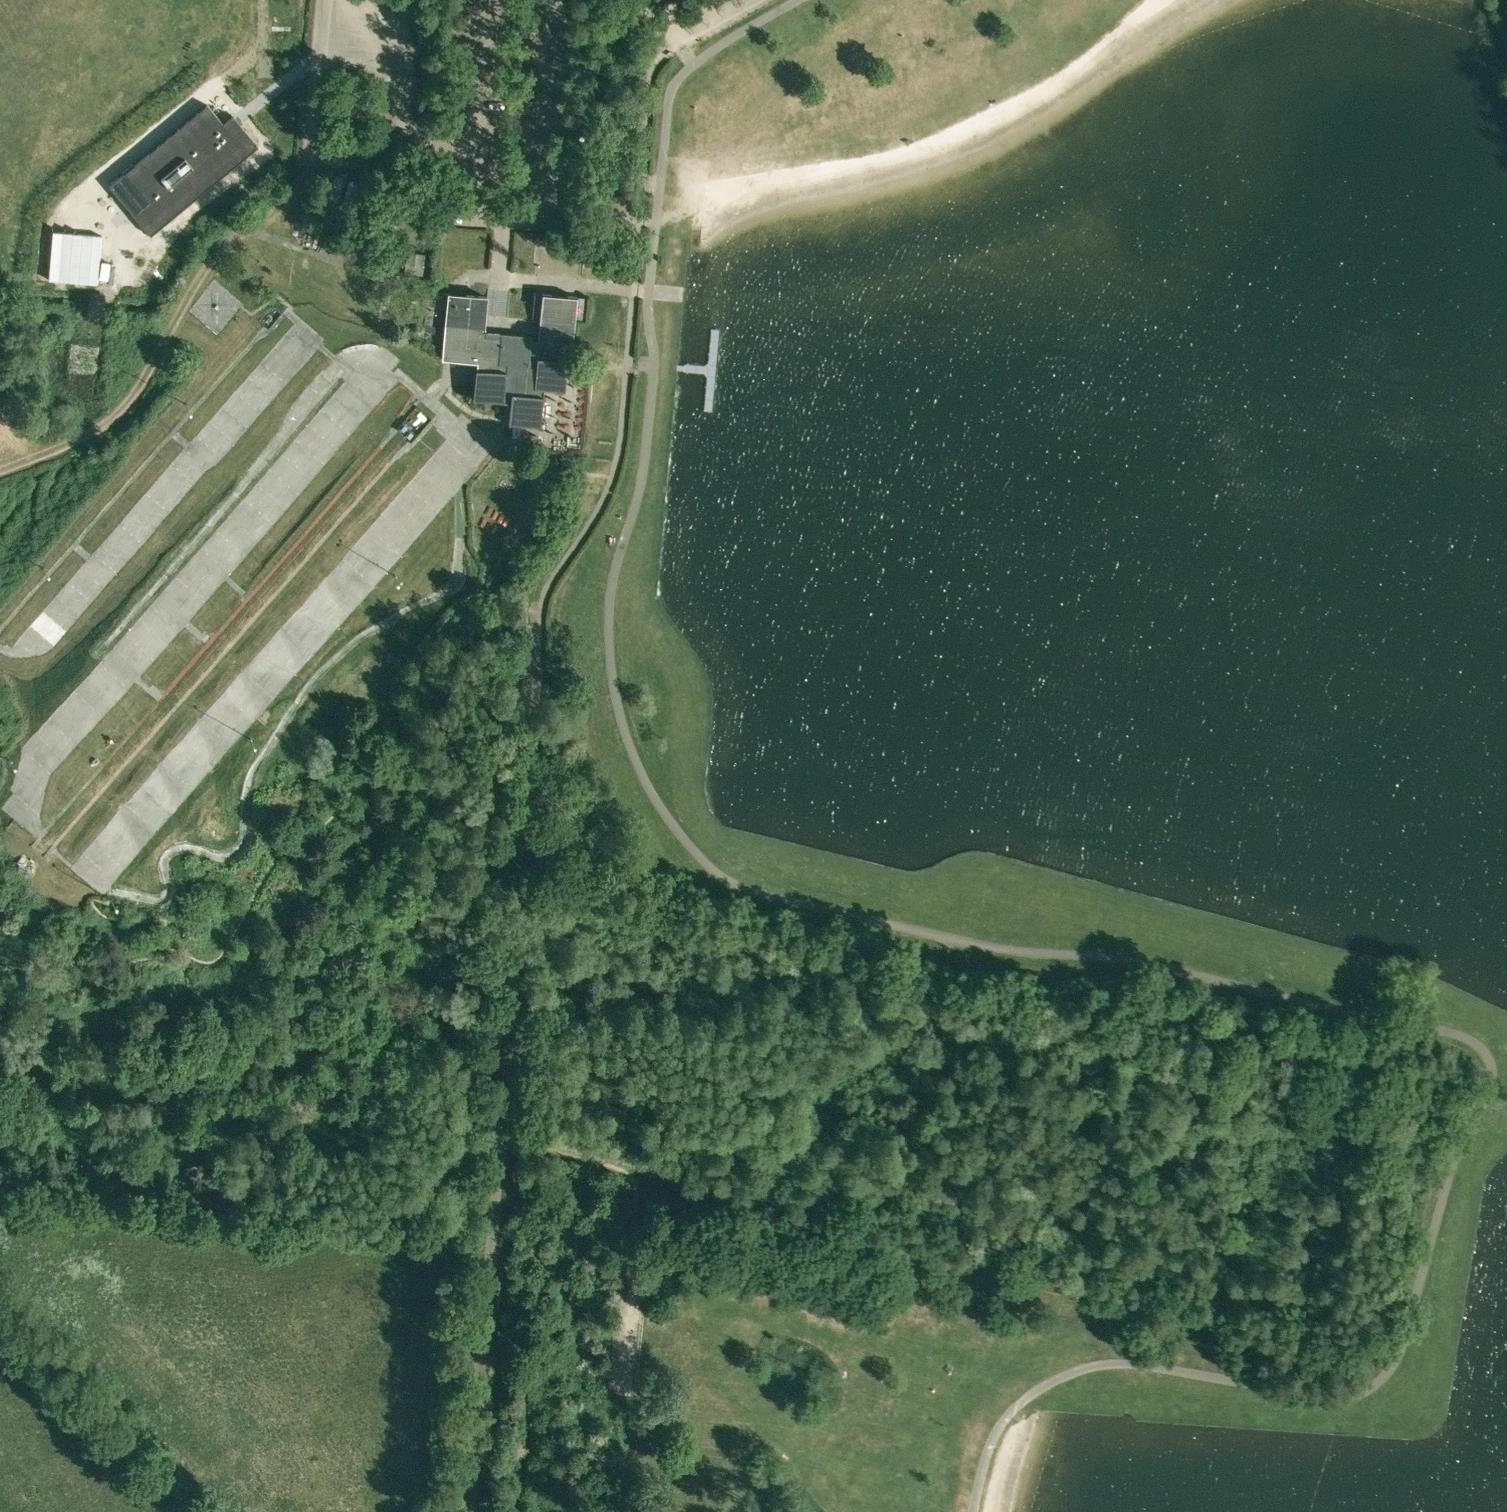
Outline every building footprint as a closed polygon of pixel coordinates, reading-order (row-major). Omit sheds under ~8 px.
[(207,103),(109,185),(150,234),(258,145),(233,115),(223,123),(207,103)] [(489,296),(443,289),(441,358),(475,361),(474,398),(512,402),(510,423),(540,425),(544,388),(565,390),(567,360),(564,360),(565,343),(573,344),(577,297),(536,293),(533,319),(541,320),(539,340),(531,339),(532,335),(502,333),(502,336),(485,335),(489,296)]
